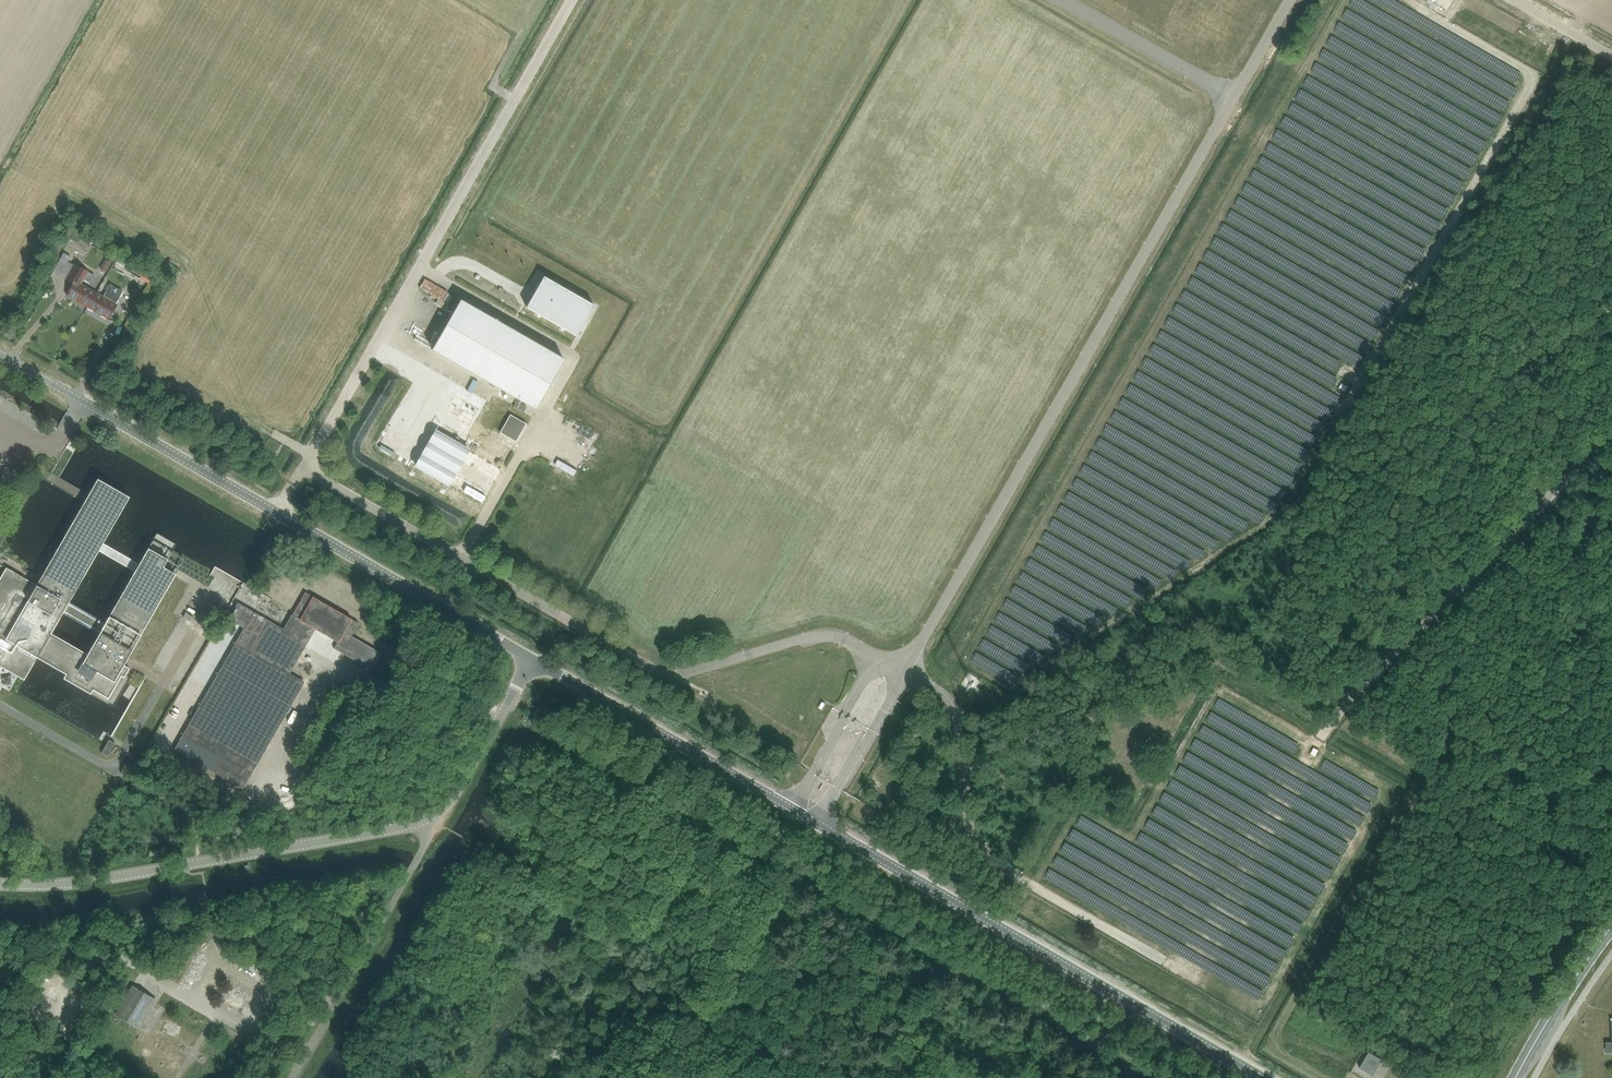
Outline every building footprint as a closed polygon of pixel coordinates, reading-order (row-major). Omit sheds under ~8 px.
[(1262,218),(1331,254),(1398,126),(1401,128),(1432,70),(1495,103),(1499,96),(1525,109),(1533,94),(1508,81),(1514,69),(1445,33),(1442,39),(1380,6),(1363,38),(1363,37),(1341,78),(1381,99),(1333,189),(1289,166),(1262,218)] [(1224,29),(1230,19),(1224,15),(1218,25),(1224,29)] [(1299,262),(1303,254),(1285,245),(1282,253),(1299,262)] [(61,250),(51,269),(60,273),(70,254),(61,250)] [(106,269),(111,260),(103,255),(98,265),(106,269)] [(66,296),(87,307),(96,293),(80,284),(87,272),(75,264),(66,279),(73,284),(66,296)] [(126,270),(144,281),(147,276),(129,265),(126,270)] [(543,276),(526,307),(576,336),(594,305),(543,276)] [(117,305),(116,305),(124,292),(111,285),(104,298),(96,293),(87,307),(108,319),(117,305)] [(460,300),(431,350),(536,409),(564,359),(460,300)] [(441,408),(463,423),(453,437),(467,447),(476,435),(468,429),(468,428),(467,427),(480,408),(454,390),(441,408)] [(518,401),(515,407),(525,413),(528,407),(518,401)] [(510,415),(500,433),(516,442),(526,424),(510,415)] [(439,421),(435,428),(448,435),(452,427),(439,421)] [(627,439),(634,426),(628,423),(620,435),(627,439)] [(415,465),(448,484),(467,450),(434,431),(415,465)] [(650,448),(652,442),(639,436),(636,442),(650,448)] [(409,460),(412,454),(401,447),(398,453),(409,460)] [(681,474),(687,463),(676,457),(670,467),(681,474)] [(660,464),(668,467),(670,461),(663,458),(660,464)] [(37,657),(65,674),(63,678),(108,704),(129,668),(123,665),(178,570),(166,562),(173,549),(176,544),(157,533),(139,564),(103,543),(129,497),(97,479),(88,495),(84,503),(41,578),(37,585),(6,568),(0,578),(0,667),(6,670),(24,680),(37,657)] [(283,630),(237,604),(229,619),(245,628),(174,750),(242,788),(303,682),(289,674),(314,629),(337,642),(333,649),(372,671),(382,653),(351,636),(358,623),(305,593),(283,630)] [(192,616),(185,612),(182,617),(189,621),(192,616)] [(806,734),(808,743),(817,741),(815,732),(806,734)] [(270,747),(278,752),(284,742),(276,737),(270,747)] [(108,740),(106,744),(100,753),(106,757),(114,744),(108,740)] [(1165,848),(1158,864),(1205,885),(1209,877),(1221,882),(1230,861),(1223,857),(1243,812),(1194,790),(1173,839),(1163,834),(1158,845),(1165,848)] [(1240,833),(1254,839),(1260,825),(1246,819),(1240,833)] [(1189,933),(1200,911),(1154,887),(1156,884),(1099,855),(1088,876),(1103,884),(1091,907),(1112,918),(1121,899),(1189,933)] [(1238,925),(1247,929),(1249,923),(1240,919),(1238,925)] [(132,986),(115,1014),(138,1028),(155,1000),(132,986)] [(1373,1076),(1382,1060),(1368,1052),(1359,1068),(1373,1076)]
